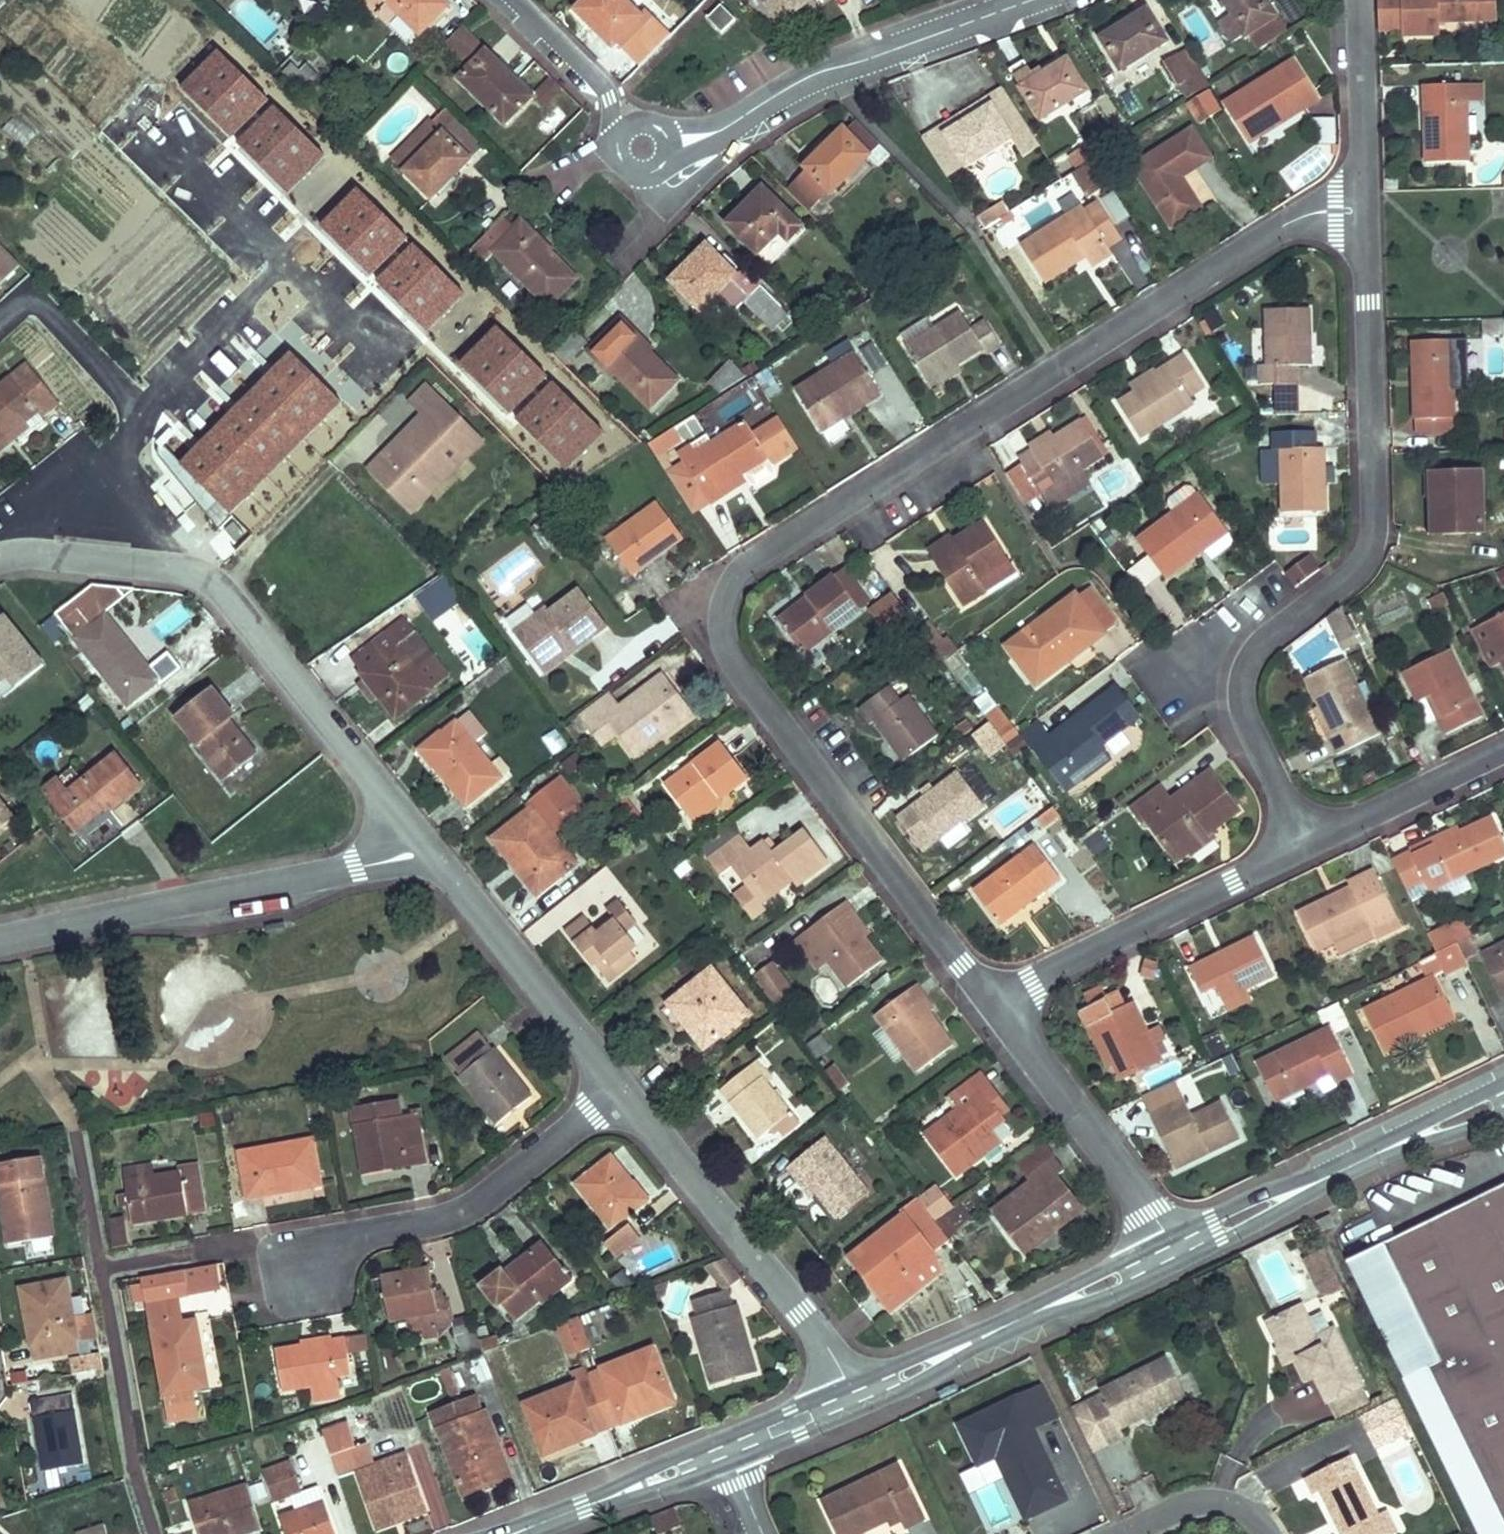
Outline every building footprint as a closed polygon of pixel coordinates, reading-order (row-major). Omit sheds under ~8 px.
[(381,14),(390,5),(400,15),(421,35),(448,7),(440,0),(363,0),(379,15),(381,14)] [(577,9),(591,22),(589,24),(612,46),(641,17),(624,0),(586,0),(577,9)] [(778,23),(813,0),(763,0),(778,23)] [(1232,15),(1245,36),(1246,37),(1251,34),(1277,18),(1265,0),(1223,0),(1232,15)] [(1403,0),(1378,0),(1380,32),(1404,31),(1403,0)] [(1479,20),(1479,0),(1403,0),(1405,35),(1438,34),(1438,22),(1479,20)] [(1479,20),(1495,20),(1495,0),(1479,0),(1479,20)] [(390,5),(381,14),(391,24),(400,15),(390,5)] [(707,19),(722,33),(736,20),(721,5),(707,19)] [(319,6),(307,18),(316,26),(327,14),(319,6)] [(591,22),(577,9),(576,10),(589,24),(591,22)] [(1148,10),(1101,38),(1121,70),(1167,42),(1148,10)] [(1245,36),(1232,15),(1221,22),(1233,43),(1245,36)] [(1277,18),(1251,34),(1259,47),(1285,31),(1277,18)] [(1476,32),(1477,23),(1443,22),(1443,30),(1476,32)] [(505,124),(532,97),(461,28),(446,43),(471,67),(459,79),(505,124)] [(1178,87),(1179,86),(1185,83),(1193,95),(1210,84),(1188,48),(1164,63),(1178,87)] [(1041,120),(1087,91),(1068,60),(1036,79),(1021,88),(1041,120)] [(1319,100),(1293,60),(1225,102),(1250,141),(1284,120),(1285,121),(1319,100)] [(1021,88),(1036,79),(1025,61),(1010,70),(1021,88)] [(319,77),(308,65),(300,72),(292,64),(283,72),(302,92),(319,77)] [(563,88),(551,77),(532,97),(544,108),(563,88)] [(1179,86),(1187,99),(1193,95),(1185,83),(1179,86)] [(1424,85),(1425,104),(1430,104),(1430,131),(1425,131),(1426,163),(1469,162),(1467,84),(1424,85)] [(1467,84),(1467,101),(1482,100),(1482,84),(1467,84)] [(1003,89),(986,99),(991,107),(945,135),(965,167),(1011,139),(1023,158),(1040,146),(1003,89)] [(1198,97),(1211,118),(1222,111),(1209,90),(1198,97)] [(1200,124),(1211,118),(1198,97),(1187,104),(1200,124)] [(991,107),(986,99),(922,139),(947,178),(965,167),(945,135),(991,107)] [(1471,103),(1471,134),(1482,134),(1481,103),(1471,103)] [(444,110),(433,121),(444,132),(405,171),(431,198),(482,148),(444,110)] [(61,156),(14,114),(0,130),(0,131),(47,172),(61,156)] [(808,170),(788,191),(808,211),(828,190),(831,193),(868,156),(880,144),(857,120),(848,129),(846,127),(805,167),(808,170)] [(444,132),(433,121),(394,160),(405,171),(444,132)] [(1201,209),(1186,185),(1184,187),(1179,178),(1181,177),(1210,159),(1192,129),(1134,166),(1172,227),(1201,209)] [(890,154),(880,144),(868,156),(878,166),(890,154)] [(1081,168),(1094,160),(1085,145),(1072,154),(1081,168)] [(1109,182),(1094,160),(1081,168),(1074,172),(1089,195),(1109,182)] [(752,203),(765,189),(764,187),(750,201),(752,203)] [(806,229),(765,189),(752,203),(750,201),(728,224),(770,266),(806,229)] [(1130,216),(1114,192),(1102,200),(1118,224),(1130,216)] [(1021,246),(1042,279),(1083,253),(1086,258),(1091,266),(1112,253),(1109,247),(1122,239),(1099,202),(1085,211),(1083,207),(1021,246)] [(979,219),(984,228),(1010,212),(1004,203),(979,219)] [(1005,224),(1014,219),(1010,212),(1001,218),(1005,224)] [(517,228),(505,216),(471,250),(484,263),(494,252),(549,306),(576,278),(521,224),(517,228)] [(0,238),(0,289),(1,290),(27,265),(0,238)] [(696,259),(709,246),(707,244),(694,258),(696,259)] [(737,274),(709,246),(696,259),(694,258),(671,281),(701,311),(717,294),(737,274)] [(1083,253),(1042,279),(1045,284),(1086,258),(1083,253)] [(737,274),(717,294),(735,312),(743,303),(761,286),(762,284),(745,267),(737,274)] [(761,286),(743,303),(764,324),(765,324),(772,330),(788,314),(781,307),(782,307),(761,286)] [(1310,308),(1266,309),(1267,365),(1260,365),(1261,385),(1297,384),(1297,366),(1311,365),(1310,308)] [(906,347),(928,382),(957,364),(983,348),(986,353),(1001,344),(986,321),(972,330),(962,312),(935,329),(928,318),(901,335),(908,346),(906,347)] [(595,352),(623,325),(618,319),(590,347),(595,352)] [(678,380),(623,325),(595,352),(650,408),(678,380)] [(576,331),(554,353),(565,364),(587,342),(576,331)] [(1467,339),(1424,341),(1425,356),(1420,356),(1421,386),(1414,386),(1416,434),(1454,432),(1453,390),(1469,390),(1467,339)] [(1425,356),(1424,341),(1412,341),(1414,386),(1421,386),(1420,356),(1425,356)] [(821,431),(845,416),(842,410),(877,388),(855,353),(796,391),(821,431)] [(1141,439),(1195,405),(1190,398),(1206,388),(1184,354),(1155,372),(1158,377),(1135,392),(1118,403),(1141,439)] [(747,376),(730,360),(709,382),(720,393),(747,376)] [(957,364),(928,382),(932,388),(960,370),(957,364)] [(26,365),(0,386),(0,442),(12,432),(16,437),(20,442),(45,422),(41,417),(58,404),(26,365)] [(770,368),(756,375),(768,398),(781,391),(770,368)] [(1158,377),(1155,372),(1132,387),(1135,392),(1158,377)] [(425,415),(385,456),(405,475),(390,490),(411,511),(427,494),(425,492),(449,467),(435,453),(448,439),(465,456),(481,439),(427,386),(411,402),(425,415)] [(842,410),(845,416),(881,394),(877,388),(842,410)] [(1082,419),(1105,456),(1109,454),(1085,417),(1082,419)] [(710,505),(739,487),(734,479),(743,474),(748,481),(750,486),(757,487),(775,476),(776,470),(773,464),(798,448),(780,418),(754,434),(746,422),(711,444),(707,436),(677,455),(683,464),(708,502),(710,505)] [(1019,458),(1022,464),(1042,496),(1082,471),(1105,456),(1082,419),(1054,436),(1031,450),(1019,458)] [(845,422),(827,433),(839,450),(856,439),(845,422)] [(666,433),(674,445),(682,441),(674,428),(666,433)] [(1031,450),(1054,436),(1051,431),(1028,445),(1031,450)] [(0,442),(0,450),(16,437),(12,432),(0,442)] [(649,444),(657,457),(674,445),(666,433),(649,444)] [(1274,434),(1274,449),(1281,449),(1283,513),(1326,512),(1324,448),(1315,448),(1314,433),(1274,434)] [(425,492),(427,494),(465,456),(448,439),(435,453),(449,467),(425,492)] [(1262,483),(1282,483),(1281,449),(1261,450),(1262,483)] [(370,471),(390,490),(405,475),(385,456),(370,471)] [(668,474),(692,512),(708,502),(683,464),(668,474)] [(1042,496),(1022,464),(1009,472),(1029,503),(1042,496)] [(1082,471),(1042,496),(1050,509),(1090,484),(1082,471)] [(1444,502),(1444,509),(1444,534),(1484,534),(1483,471),(1431,472),(1432,503),(1444,502)] [(739,487),(748,481),(743,474),(734,479),(739,487)] [(1174,513),(1198,495),(1192,487),(1186,486),(1169,499),(1168,505),(1174,513)] [(1165,578),(1197,555),(1191,546),(1197,542),(1199,545),(1224,526),(1200,494),(1198,495),(1174,513),(1137,541),(1165,578)] [(683,537),(658,502),(606,540),(619,557),(609,564),(626,587),(636,580),(632,575),(683,537)] [(1444,534),(1444,509),(1432,510),(1432,535),(1444,534)] [(545,549),(555,543),(541,521),(530,528),(545,549)] [(984,521),(931,555),(963,606),(987,592),(989,596),(1019,576),(984,521)] [(1191,546),(1197,555),(1228,531),(1224,526),(1199,545),(1197,542),(1191,546)] [(1296,588),(1320,570),(1311,557),(1286,575),(1296,588)] [(834,576),(860,610),(870,603),(843,569),(834,576)] [(415,597),(425,611),(458,588),(448,574),(415,597)] [(802,602),(779,621),(804,654),(860,610),(834,576),(834,575),(806,596),(808,598),(810,601),(805,605),(802,602)] [(458,588),(446,597),(453,608),(466,599),(458,588)] [(1078,597),(1104,632),(1117,623),(1091,588),(1078,597)] [(514,632),(541,669),(574,646),(576,649),(607,626),(580,589),(550,612),(547,608),(514,632)] [(1434,611),(1450,605),(1444,593),(1430,599),(1434,611)] [(871,610),(892,637),(914,622),(893,594),(871,610)] [(1036,685),(1069,660),(1066,656),(1087,640),(1090,644),(1105,633),(1104,632),(1078,597),(1076,594),(1006,646),(1036,685)] [(446,597),(425,611),(433,623),(453,608),(446,597)] [(1341,644),(1355,637),(1341,607),(1328,616),(1341,644)] [(105,613),(101,617),(119,638),(122,635),(105,613)] [(1474,630),(1491,666),(1503,661),(1503,664),(1503,615),(1474,630)] [(1,641),(0,642),(0,692),(5,698),(45,666),(4,616),(0,619),(0,640),(1,641)] [(159,680),(122,635),(119,638),(101,617),(75,638),(129,705),(159,680)] [(379,697),(396,718),(433,690),(417,669),(434,655),(416,632),(404,619),(352,659),(362,672),(361,673),(365,678),(379,697)] [(944,661),(955,653),(946,640),(943,642),(929,624),(921,630),(944,661)] [(1069,660),(1090,644),(1087,640),(1066,656),(1069,660)] [(574,646),(541,669),(544,673),(576,649),(574,646)] [(1483,717),(1450,650),(1404,672),(1418,702),(1428,697),(1438,719),(1446,734),(1483,717)] [(417,669),(433,690),(450,676),(434,655),(417,669)] [(1307,678),(1320,706),(1335,736),(1330,738),(1337,754),(1379,734),(1344,661),(1307,678)] [(668,692),(673,688),(663,675),(658,679),(668,692)] [(379,697),(365,678),(357,684),(372,703),(379,697)] [(668,692),(658,679),(619,708),(609,695),(579,717),(601,746),(617,734),(629,750),(661,726),(666,734),(693,714),(673,688),(668,692)] [(891,708),(901,701),(890,686),(880,693),(891,708)] [(1118,686),(1102,698),(1105,703),(1121,691),(1118,686)] [(255,754),(233,725),(230,728),(226,722),(229,720),(233,716),(213,691),(178,718),(225,778),(255,754)] [(1140,716),(1121,691),(1105,703),(1102,698),(1051,737),(1033,750),(1063,790),(1080,777),(1083,780),(1111,758),(1101,745),(1140,716)] [(909,695),(901,701),(891,708),(880,693),(858,709),(870,725),(874,722),(903,761),(939,735),(909,695)] [(985,716),(997,706),(987,693),(975,702),(985,716)] [(1428,697),(1418,702),(1429,723),(1438,719),(1428,697)] [(997,706),(985,716),(998,732),(1010,723),(997,706)] [(1335,736),(1320,706),(1316,708),(1330,738),(1335,736)] [(456,721),(474,743),(487,732),(470,711),(456,721)] [(1033,750),(1051,737),(1038,720),(1021,733),(1033,750)] [(502,778),(501,777),(491,764),(474,743),(456,721),(421,750),(467,806),(502,778)] [(635,758),(666,734),(661,726),(629,750),(635,758)] [(721,743),(665,785),(689,816),(717,795),(720,799),(747,778),(721,743)] [(116,754),(83,781),(70,791),(54,805),(76,832),(107,807),(110,811),(142,785),(116,754)] [(491,764),(501,777),(510,770),(500,758),(491,764)] [(70,791),(83,781),(72,767),(59,778),(70,791)] [(939,840),(941,839),(961,823),(983,807),(957,772),(899,816),(920,844),(934,834),(939,840)] [(1239,810),(1211,773),(1171,802),(1161,788),(1132,808),(1144,824),(1148,821),(1167,847),(1179,838),(1189,851),(1191,854),(1214,837),(1210,832),(1208,829),(1222,819),(1224,822),(1239,810)] [(54,805),(70,791),(59,778),(43,791),(54,805)] [(564,790),(568,787),(561,778),(557,781),(564,790)] [(530,808),(497,835),(522,868),(518,871),(537,895),(570,869),(561,858),(567,853),(553,834),(571,819),(568,816),(582,805),(568,787),(564,790),(557,781),(527,805),(530,808)] [(646,824),(621,793),(617,796),(642,828),(646,824)] [(722,801),(720,799),(717,795),(689,816),(694,823),(722,801)] [(14,818),(0,801),(0,830),(14,818)] [(568,816),(571,819),(585,808),(582,805),(568,816)] [(1043,827),(1059,815),(1053,807),(1037,819),(1041,824),(1043,827)] [(1461,832),(1434,844),(1431,838),(1410,848),(1412,852),(1393,861),(1406,889),(1425,880),(1429,890),(1465,873),(1503,856),(1503,841),(1493,817),(1461,832)] [(1041,824),(1037,819),(1005,843),(1009,848),(1041,824)] [(1208,829),(1210,832),(1224,822),(1222,819),(1208,829)] [(961,823),(941,839),(948,848),(968,833),(961,823)] [(709,860),(741,836),(732,824),(700,848),(709,860)] [(1434,844),(1461,832),(1458,826),(1431,838),(1434,844)] [(1094,828),(1082,845),(1101,858),(1113,842),(1094,828)] [(733,867),(747,886),(761,904),(793,880),(797,886),(829,862),(805,830),(778,850),(774,853),(765,841),(752,850),(741,836),(709,860),(721,876),(733,867)] [(522,868),(497,835),(492,839),(518,871),(522,868)] [(774,853),(778,850),(769,838),(765,841),(774,853)] [(1179,838),(1167,847),(1177,860),(1189,851),(1179,838)] [(1035,845),(974,891),(1000,925),(1061,879),(1035,845)] [(576,864),(567,853),(561,858),(570,869),(576,864)] [(1317,951),(1334,943),(1369,925),(1376,938),(1376,939),(1402,927),(1374,869),(1348,881),(1351,887),(1298,913),(1317,951)] [(1465,873),(1429,890),(1435,902),(1471,886),(1465,873)] [(761,904),(747,886),(735,895),(753,920),(766,910),(761,904)] [(637,924),(618,900),(606,909),(615,920),(597,934),(584,917),(567,930),(594,965),(596,963),(604,957),(618,974),(635,960),(628,952),(635,946),(625,933),(637,924)] [(806,932),(829,962),(848,987),(882,961),(863,935),(850,918),(855,913),(846,901),(806,932)] [(850,918),(863,935),(869,931),(855,913),(850,918)] [(1463,917),(1449,924),(1458,943),(1473,936),(1463,917)] [(1449,924),(1428,935),(1437,953),(1458,943),(1449,924)] [(1369,925),(1334,943),(1340,955),(1376,938),(1369,925)] [(829,962),(806,932),(795,939),(818,970),(829,962)] [(1216,986),(1223,1000),(1246,988),(1274,975),(1255,936),(1189,969),(1202,993),(1216,986)] [(1478,952),(1471,937),(1458,943),(1465,958),(1478,952)] [(1447,973),(1467,963),(1465,958),(1458,943),(1437,953),(1446,972),(1447,973)] [(1483,954),(1503,998),(1503,943),(1483,954)] [(1429,980),(1434,978),(1446,972),(1437,953),(1421,961),(1429,980)] [(609,980),(618,974),(604,957),(596,963),(609,980)] [(776,1005),(794,991),(773,963),(755,977),(776,1005)] [(668,1002),(682,1021),(685,1019),(708,1047),(748,1015),(711,968),(668,1002)] [(1386,1050),(1436,1025),(1434,1021),(1436,1015),(1449,1009),(1434,978),(1429,980),(1366,1010),(1386,1050)] [(876,1015),(884,1027),(904,1054),(917,1072),(954,1045),(930,1012),(934,1009),(916,985),(876,1015)] [(1134,1004),(1126,1008),(1113,1014),(1106,999),(1101,988),(1085,995),(1090,1006),(1081,1011),(1097,1043),(1104,1039),(1115,1062),(1122,1079),(1161,1060),(1154,1045),(1165,1040),(1159,1026),(1148,1031),(1134,1004)] [(1246,988),(1223,1000),(1228,1010),(1251,998),(1246,988)] [(1119,993),(1106,999),(1113,1014),(1126,1008),(1119,993)] [(1434,1021),(1436,1025),(1453,1017),(1449,1009),(1436,1015),(1434,1021)] [(705,1049),(708,1047),(685,1019),(682,1021),(705,1049)] [(904,1054),(884,1027),(874,1034),(894,1062),(904,1054)] [(1278,1100),(1308,1085),(1305,1080),(1314,1076),(1316,1080),(1332,1073),(1336,1082),(1351,1074),(1328,1029),(1260,1064),(1278,1100)] [(461,1056),(484,1038),(479,1032),(457,1050),(461,1056)] [(1213,1058),(1226,1052),(1217,1033),(1204,1039),(1213,1058)] [(817,1059),(832,1048),(821,1034),(806,1046),(817,1059)] [(531,1097),(484,1038),(461,1056),(457,1050),(447,1058),(461,1075),(460,1076),(498,1124),(531,1097)] [(1104,1039),(1097,1043),(1108,1066),(1115,1062),(1104,1039)] [(1231,1076),(1241,1071),(1232,1053),(1222,1058),(1231,1076)] [(753,1064),(769,1083),(774,1079),(761,1064),(763,1062),(760,1058),(753,1064)] [(758,1139),(770,1129),(792,1112),(753,1064),(720,1091),(758,1139)] [(850,1084),(835,1064),(825,1071),(840,1091),(850,1084)] [(960,1110),(992,1086),(982,1072),(950,1097),(960,1110)] [(1305,1080),(1308,1085),(1316,1080),(1314,1076),(1305,1080)] [(1193,1116),(1191,1113),(1185,1116),(1179,1102),(1185,1099),(1176,1081),(1142,1097),(1172,1161),(1200,1147),(1199,1144),(1204,1142),(1209,1152),(1240,1138),(1222,1102),(1193,1116)] [(1008,1108),(992,1086),(960,1110),(926,1135),(956,1175),(981,1156),(977,1151),(996,1137),(991,1130),(1003,1121),(1004,1120),(1000,1115),(1008,1108)] [(1185,1116),(1191,1113),(1185,1099),(1179,1102),(1185,1116)] [(425,1162),(420,1132),(404,1135),(398,1101),(353,1109),(363,1166),(391,1161),(392,1167),(425,1162)] [(792,1112),(770,1129),(775,1136),(780,1132),(784,1136),(800,1123),(792,1112)] [(404,1135),(420,1132),(417,1115),(401,1118),(404,1135)] [(991,1130),(996,1137),(1000,1142),(1013,1133),(1003,1121),(991,1130)] [(981,1156),(1000,1142),(996,1137),(977,1151),(981,1156)] [(313,1139),(240,1152),(248,1198),(321,1185),(313,1139)] [(796,1164),(817,1191),(838,1217),(867,1193),(825,1141),(796,1164)] [(1026,1176),(1054,1155),(1043,1141),(1015,1162),(1026,1176)] [(1200,1147),(1172,1161),(1176,1169),(1209,1152),(1204,1142),(1199,1144),(1200,1147)] [(576,1184),(611,1228),(647,1199),(612,1155),(576,1184)] [(1065,1170),(1054,1155),(1026,1176),(1037,1190),(998,1219),(1025,1255),(1085,1209),(1059,1175),(1065,1170)] [(8,1244),(53,1237),(39,1157),(0,1164),(0,1196),(8,1244)] [(364,1172),(392,1167),(391,1161),(363,1166),(364,1172)] [(125,1169),(128,1193),(129,1204),(132,1222),(206,1210),(198,1164),(179,1167),(180,1173),(154,1177),(152,1165),(125,1169)] [(817,1191),(796,1164),(790,1168),(811,1195),(817,1191)] [(1386,1240),(1441,1352),(1428,1358),(1503,1511),(1503,1181),(1386,1240)] [(923,1202),(939,1190),(936,1186),(920,1198),(923,1202)] [(950,1204),(939,1190),(923,1202),(933,1216),(950,1204)] [(129,1204),(128,1193),(119,1194),(121,1205),(129,1204)] [(933,1253),(949,1240),(917,1198),(900,1211),(903,1215),(850,1257),(863,1273),(868,1269),(885,1292),(879,1296),(891,1311),(941,1272),(935,1255),(933,1253)] [(1330,1215),(1317,1221),(1322,1231),(1335,1224),(1330,1215)] [(116,1245),(126,1243),(122,1220),(113,1221),(116,1245)] [(630,1223),(605,1243),(615,1255),(640,1236),(630,1223)] [(1441,1352),(1386,1240),(1351,1257),(1405,1369),(1428,1358),(1441,1352)] [(541,1303),(561,1287),(556,1281),(567,1272),(543,1242),(518,1262),(520,1264),(506,1275),(502,1270),(482,1286),(498,1306),(501,1303),(514,1319),(539,1300),(541,1303)] [(1304,1258),(1308,1265),(1327,1256),(1324,1249),(1304,1258)] [(520,1264),(518,1262),(504,1273),(506,1275),(520,1264)] [(221,1288),(217,1264),(173,1272),(177,1296),(221,1288)] [(430,1269),(381,1278),(389,1320),(420,1314),(425,1340),(441,1337),(450,1323),(452,1324),(448,1301),(443,1302),(441,1290),(434,1291),(430,1269)] [(863,1273),(879,1296),(885,1292),(868,1269),(863,1273)] [(147,1301),(177,1296),(173,1272),(143,1277),(147,1301)] [(572,1278),(567,1272),(556,1281),(561,1287),(572,1278)] [(632,1284),(623,1272),(612,1280),(621,1292),(632,1284)] [(77,1341),(78,1341),(73,1317),(66,1280),(20,1289),(35,1361),(80,1352),(77,1341)] [(656,1299),(661,1297),(666,1295),(669,1282),(668,1280),(651,1287),(656,1299)] [(147,1301),(144,1283),(132,1285),(135,1303),(147,1301)] [(205,1294),(210,1317),(233,1313),(228,1290),(205,1294)] [(698,1316),(732,1306),(728,1292),(694,1302),(698,1316)] [(177,1296),(147,1301),(148,1306),(178,1301),(177,1296)] [(664,1303),(661,1297),(656,1299),(659,1306),(664,1303)] [(178,1301),(148,1306),(163,1394),(164,1394),(193,1389),(207,1387),(195,1321),(168,1325),(167,1319),(181,1316),(178,1301)] [(757,1372),(749,1346),(744,1348),(742,1342),(748,1341),(737,1304),(732,1306),(698,1316),(693,1317),(713,1385),(757,1372)] [(1327,1403),(1363,1386),(1335,1328),(1332,1330),(1318,1336),(1309,1318),(1303,1304),(1266,1321),(1282,1353),(1279,1354),(1284,1365),(1295,1361),(1299,1358),(1310,1380),(1315,1378),(1327,1403)] [(1318,1336),(1332,1330),(1323,1311),(1309,1318),(1318,1336)] [(73,1317),(78,1341),(98,1338),(93,1313),(73,1317)] [(168,1325),(182,1323),(181,1316),(167,1319),(168,1325)] [(577,1317),(568,1320),(571,1330),(581,1327),(577,1317)] [(568,1320),(557,1325),(561,1335),(571,1330),(568,1320)] [(477,1346),(470,1323),(454,1327),(460,1351),(477,1346)] [(484,1353),(498,1347),(495,1336),(489,1338),(485,1325),(476,1328),(484,1353)] [(580,1353),(590,1349),(581,1327),(571,1330),(580,1353)] [(569,1357),(580,1353),(571,1330),(561,1335),(569,1357)] [(346,1338),(348,1353),(368,1350),(365,1335),(346,1338)] [(311,1386),(313,1402),(341,1397),(338,1376),(352,1374),(346,1338),(332,1341),(331,1337),(301,1342),(302,1346),(276,1350),(282,1391),(311,1386)] [(589,1374),(590,1379),(609,1427),(641,1415),(638,1408),(672,1395),(655,1349),(589,1374)] [(100,1354),(91,1355),(93,1371),(103,1369),(100,1354)] [(480,1383),(493,1378),(483,1354),(471,1359),(480,1383)] [(93,1371),(91,1355),(71,1358),(74,1374),(93,1371)] [(1072,1409),(1093,1452),(1124,1436),(1121,1428),(1144,1417),(1146,1410),(1153,1413),(1172,1403),(1163,1385),(1177,1378),(1167,1358),(1101,1390),(1103,1394),(1072,1409)] [(1299,1358),(1295,1361),(1305,1382),(1310,1380),(1299,1358)] [(577,1384),(590,1379),(589,1374),(586,1366),(572,1372),(577,1384)] [(441,1371),(449,1387),(456,1384),(449,1367),(441,1371)] [(1163,1385),(1172,1403),(1186,1397),(1177,1378),(1163,1385)] [(525,1405),(541,1446),(575,1433),(578,1440),(609,1427),(590,1379),(577,1384),(525,1405)] [(938,1392),(941,1399),(960,1390),(956,1383),(938,1392)] [(460,1393),(456,1384),(449,1387),(453,1396),(460,1393)] [(979,1466),(997,1457),(1008,1452),(1027,1492),(1016,1498),(1026,1519),(1067,1499),(1037,1436),(1031,1439),(1027,1430),(1033,1428),(1059,1415),(1044,1384),(959,1425),(979,1466)] [(1363,1386),(1327,1403),(1334,1419),(1370,1402),(1363,1386)] [(193,1389),(164,1394),(166,1406),(195,1400),(193,1389)] [(30,1402),(42,1471),(84,1464),(72,1395),(30,1402)] [(638,1408),(641,1415),(675,1402),(672,1395),(638,1408)] [(464,1495),(484,1487),(482,1482),(509,1472),(486,1412),(481,1413),(475,1398),(433,1414),(464,1495)] [(1375,1448),(1412,1430),(1397,1399),(1360,1417),(1375,1448)] [(198,1418),(195,1400),(166,1406),(169,1423),(198,1418)] [(1146,1410),(1144,1417),(1151,1420),(1153,1413),(1146,1410)] [(377,1528),(399,1520),(397,1513),(423,1504),(409,1463),(373,1476),(369,1467),(374,1466),(366,1444),(354,1448),(347,1423),(323,1431),(339,1478),(357,1471),(377,1528)] [(1037,1436),(1033,1428),(1027,1430),(1031,1439),(1037,1436)] [(544,1453),(578,1440),(575,1433),(541,1446),(544,1453)] [(997,1457),(1016,1498),(1027,1492),(1008,1452),(997,1457)] [(373,1476),(409,1463),(405,1454),(374,1466),(369,1467),(373,1476)] [(1374,1516),(1378,1515),(1349,1456),(1306,1478),(1314,1494),(1321,1491),(1335,1520),(1343,1516),(1348,1528),(1341,1532),(1342,1533),(1383,1533),(1374,1516)] [(275,1501),(301,1492),(291,1461),(264,1471),(275,1501)] [(899,1465),(824,1501),(839,1533),(855,1533),(888,1518),(899,1513),(903,1520),(906,1526),(924,1518),(899,1465)] [(509,1472),(482,1482),(484,1487),(485,1489),(512,1479),(509,1472)] [(267,1496),(263,1483),(251,1487),(255,1500),(267,1496)] [(262,1528),(248,1485),(189,1503),(199,1533),(244,1533),(262,1528)] [(297,1512),(324,1502),(318,1486),(291,1496),(297,1512)] [(324,1502),(280,1518),(286,1533),(336,1533),(324,1502)] [(426,1511),(423,1504),(397,1513),(399,1520),(426,1511)] [(651,1517),(658,1533),(660,1533),(682,1526),(674,1507),(651,1517)] [(1378,1515),(1374,1516),(1383,1533),(1394,1533),(1397,1533),(1386,1510),(1378,1515)] [(899,1513),(888,1518),(891,1525),(903,1520),(899,1513)] [(1343,1516),(1335,1520),(1341,1532),(1348,1528),(1343,1516)] [(104,1524),(75,1533),(76,1533),(107,1533),(104,1524)]
